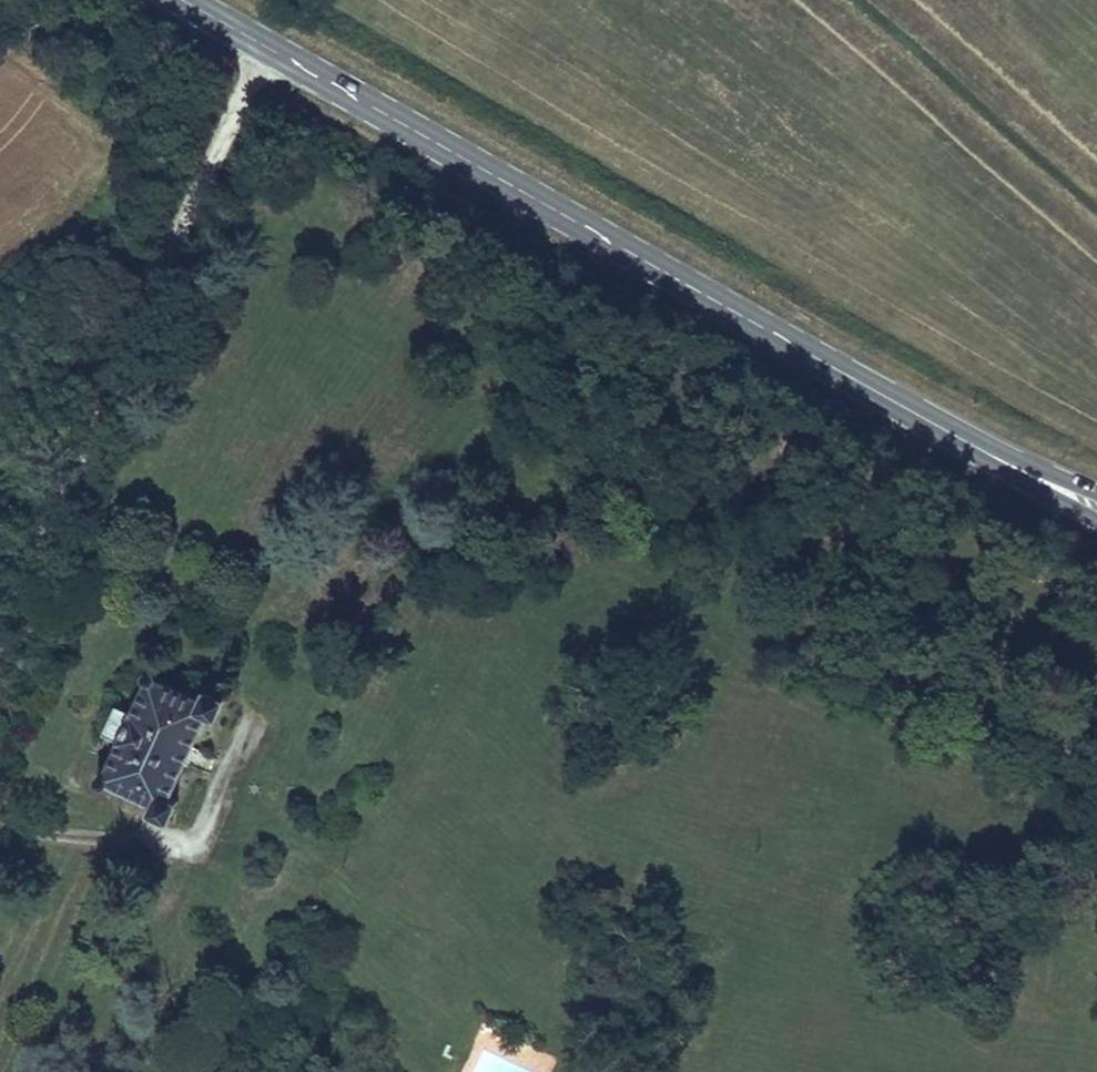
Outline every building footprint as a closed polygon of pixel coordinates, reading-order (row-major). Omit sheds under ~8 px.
[(144,668),(145,678),(105,771),(97,775),(103,784),(111,779),(153,801),(150,808),(170,817),(179,798),(173,795),(208,717),(218,721),(229,697),(206,686),(201,695),(160,675),(155,665),(144,668)]
